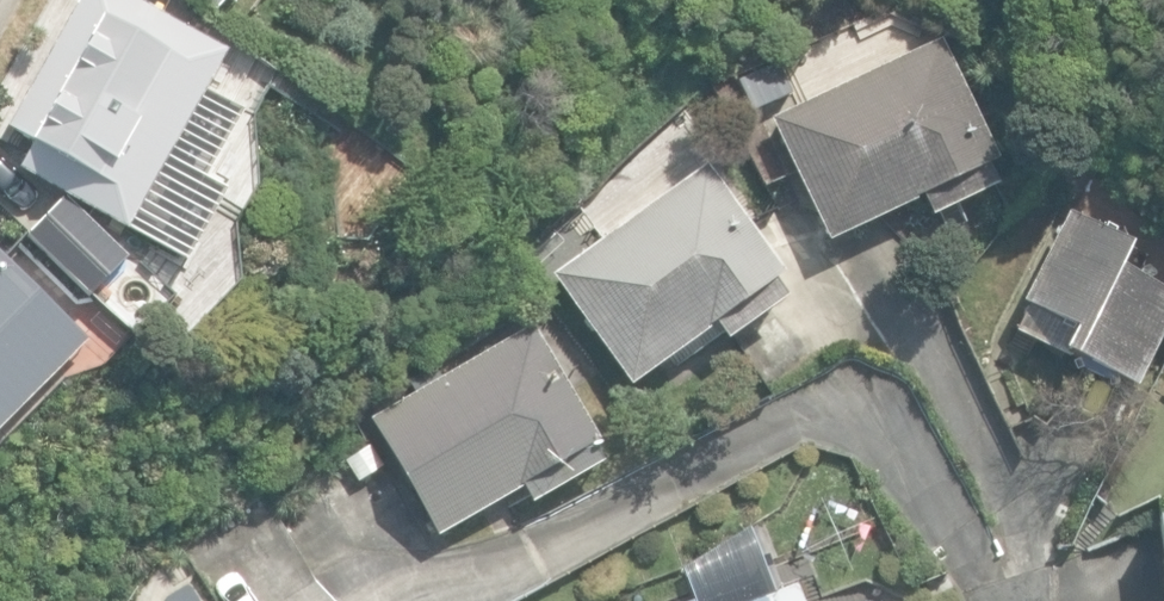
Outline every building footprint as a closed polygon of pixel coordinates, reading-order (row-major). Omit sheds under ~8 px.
[(227,185),(208,174),(245,107),(206,85),(227,47),(141,0),(76,0),(6,127),(31,141),(17,167),(67,194),(185,260),(227,185)] [(776,117),(833,237),(927,192),(936,211),(1000,181),(991,162),(1002,156),(945,36),(776,117)] [(725,103),(743,138),(770,123),(752,89),(725,103)] [(556,272),(634,383),(719,322),(730,337),(788,293),(778,280),(785,275),(707,165),(556,272)] [(59,193),(28,228),(88,288),(124,251),(59,193)] [(1134,383),(1163,329),(1163,288),(1121,264),(1133,243),(1073,210),(1024,297),(1034,303),(1020,328),(1064,352),(1067,346),(1134,383)] [(95,336),(1,243),(0,244),(0,432),(95,336)] [(375,415),(442,534),(527,486),(535,500),(606,459),(598,445),(602,443),(535,325),(375,415)] [(345,460),(358,482),(384,466),(371,445),(345,460)] [(210,569),(240,550),(223,525),(194,544),(210,569)]
